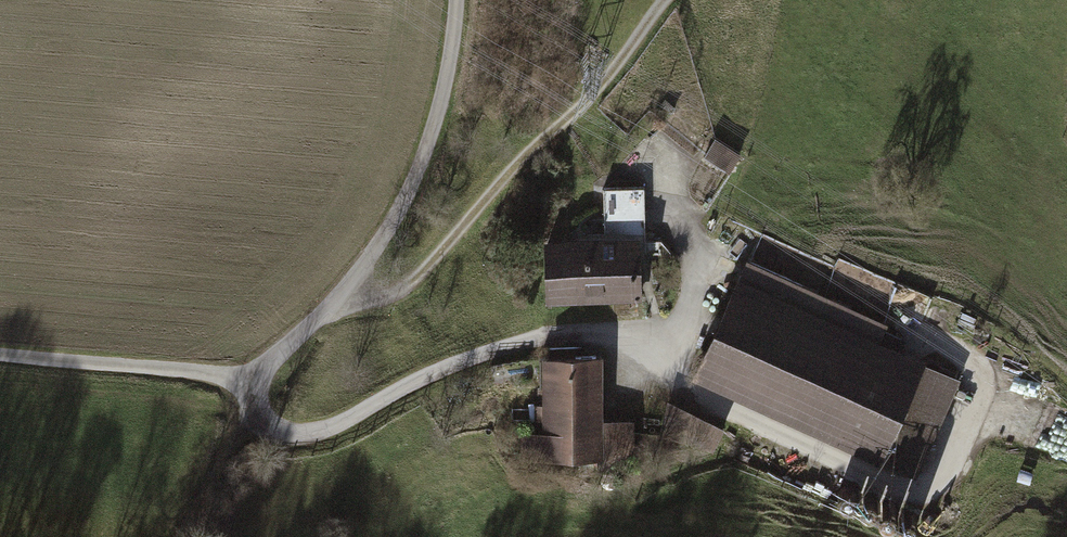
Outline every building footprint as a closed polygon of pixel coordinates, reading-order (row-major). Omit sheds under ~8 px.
[(714,143),(705,159),(736,177),(745,161),(714,143)] [(546,243),(547,306),(642,304),(641,241),(546,243)] [(750,263),(696,380),(917,480),(961,383),(882,346),(891,327),(750,263)] [(604,359),(542,359),(542,433),(521,433),(522,462),(636,462),(635,421),(604,422),(604,359)] [(727,429),(668,403),(660,439),(716,453),(727,429)] [(580,506),(563,506),(562,519),(580,519),(580,506)]
